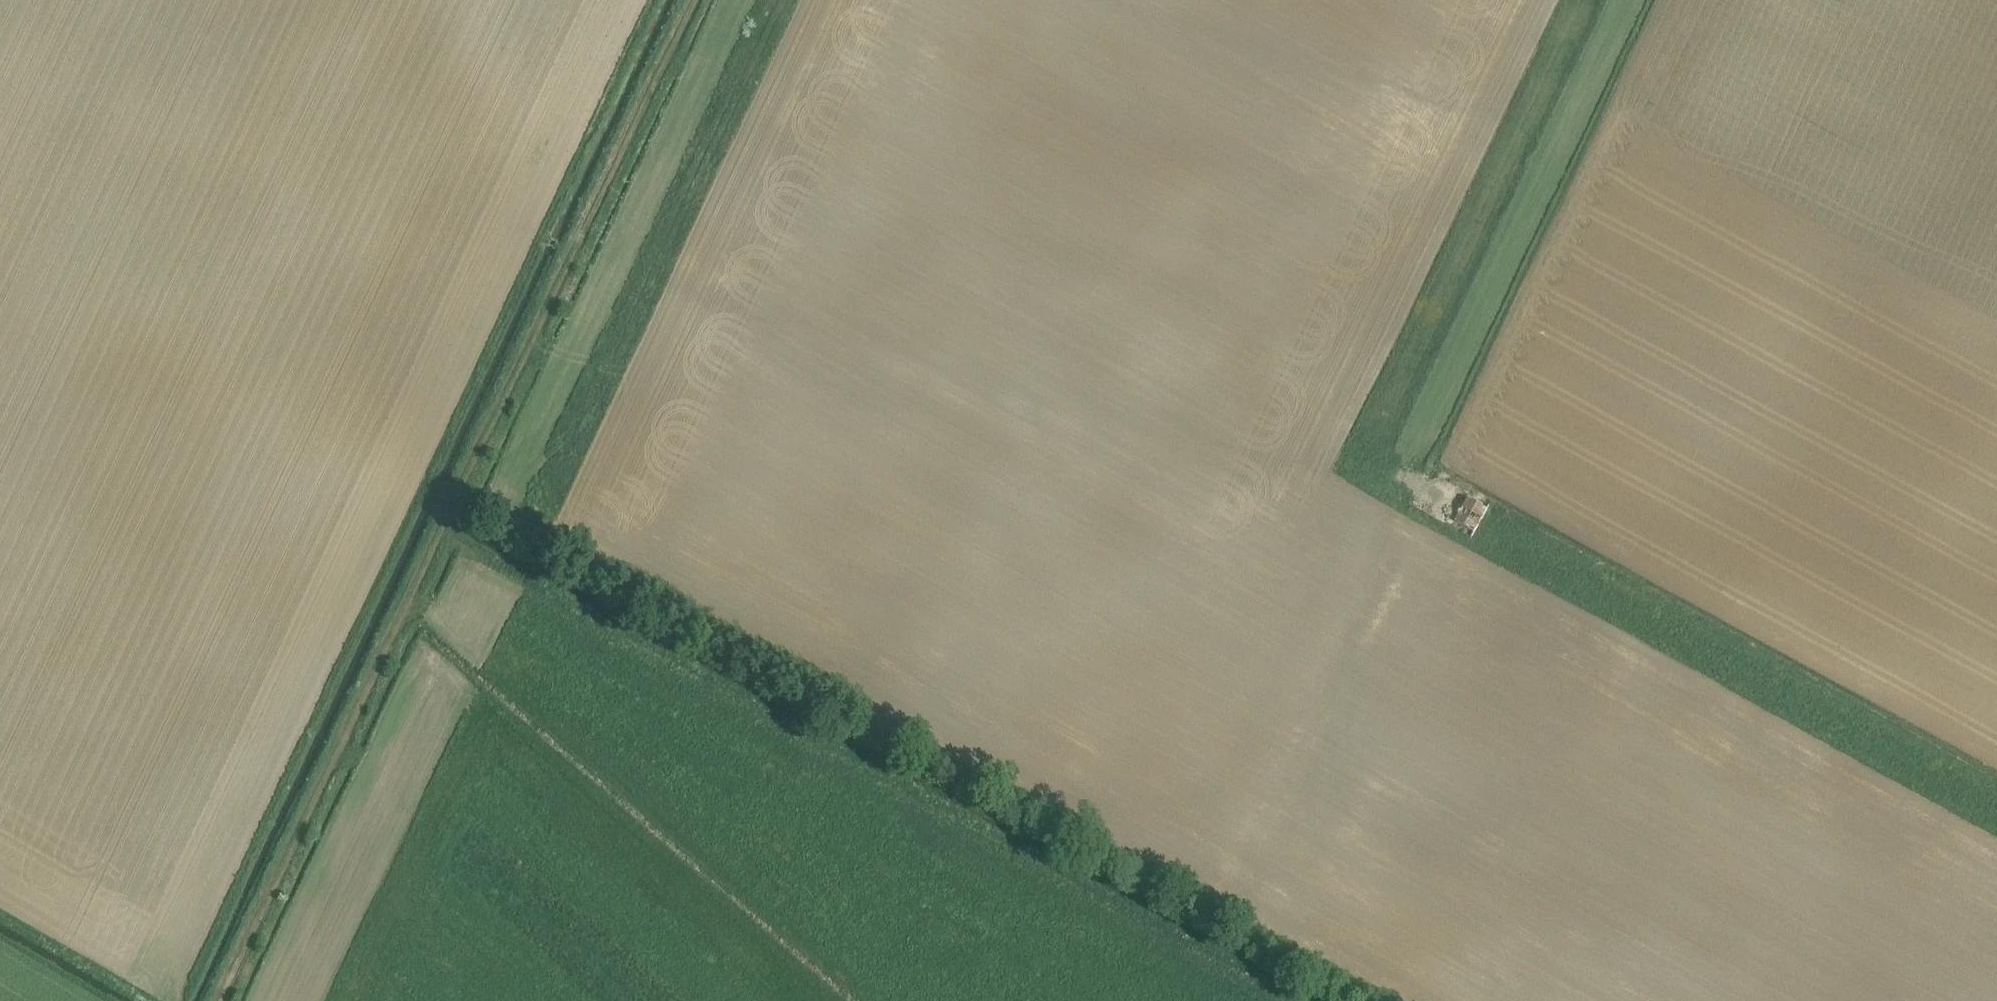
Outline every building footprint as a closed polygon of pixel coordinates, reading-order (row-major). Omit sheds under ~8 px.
[(1468,497),(1456,523),(1480,534),(1492,508),(1468,497)]
